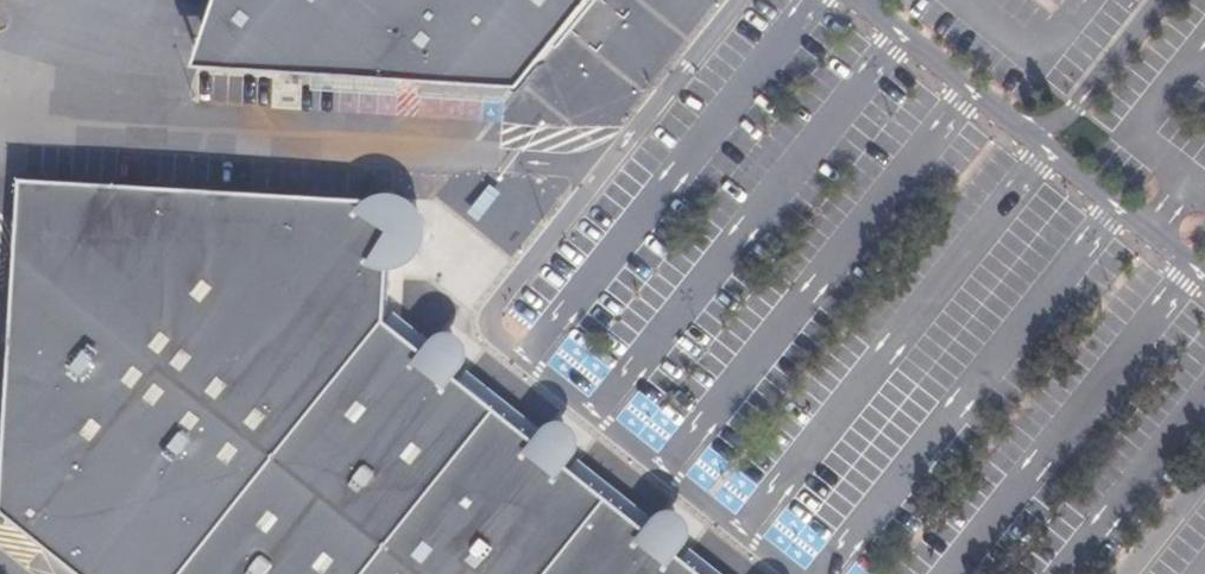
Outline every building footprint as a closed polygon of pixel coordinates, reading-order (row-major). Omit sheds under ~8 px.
[(277,66),(299,0),(220,0),(200,60),(277,66)] [(277,66),(517,86),(587,0),(299,0),(277,66)] [(23,185),(5,513),(81,573),(702,573),(675,553),(684,538),(667,524),(657,537),(564,465),(572,452),(552,435),(543,448),(450,374),(460,361),(442,346),(431,359),(386,324),(385,312),(385,294),(389,274),(401,272),(414,267),(424,258),(429,247),(430,236),(429,224),(422,209),(410,200),(393,197),(378,199),(367,204),(23,185)] [(464,367),(456,377),(530,437),(538,428),(464,367)] [(680,555),(704,573),(722,573),(688,546),(680,555)]
